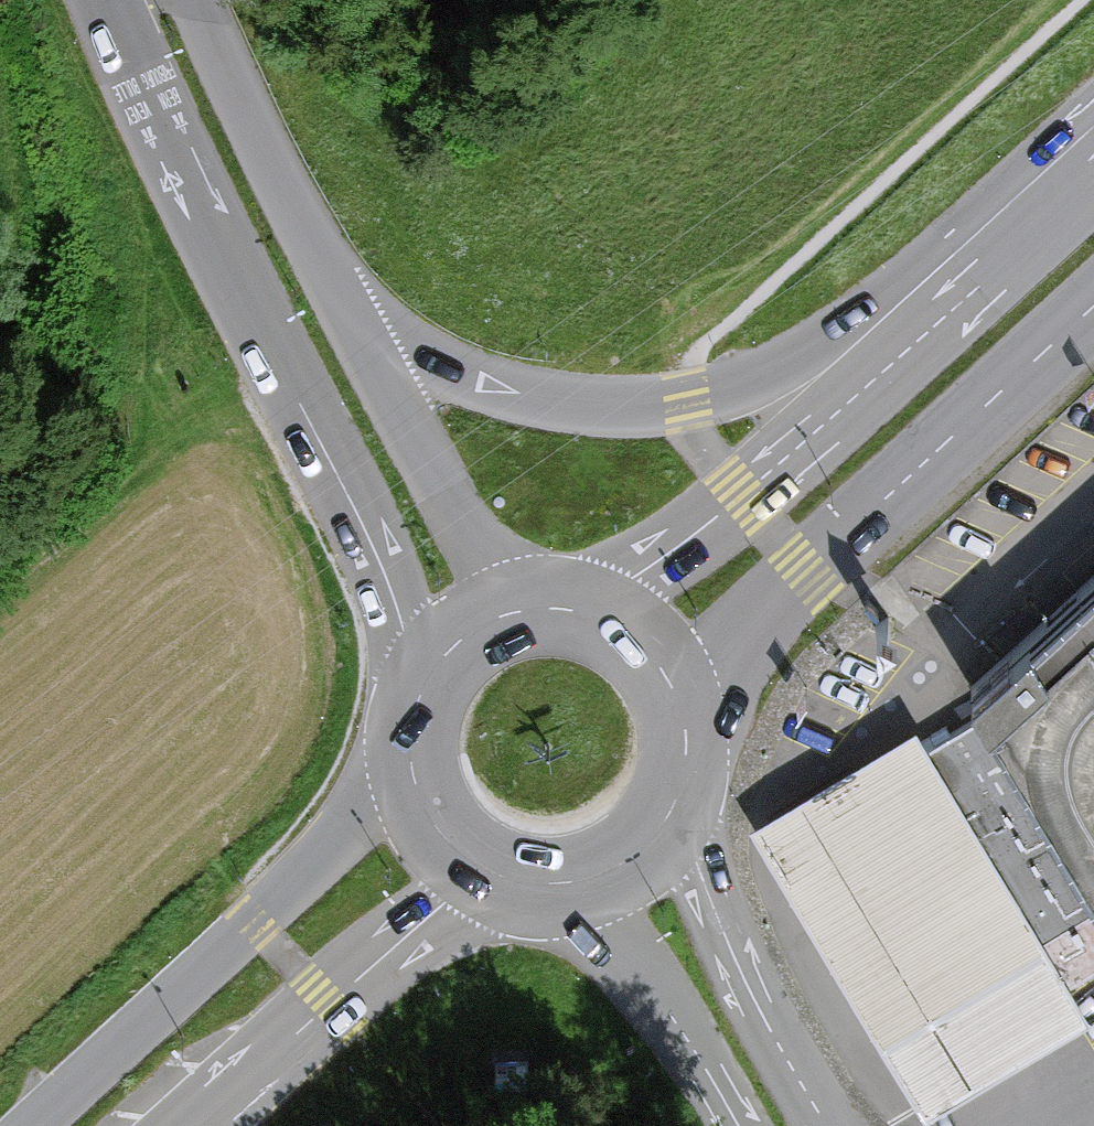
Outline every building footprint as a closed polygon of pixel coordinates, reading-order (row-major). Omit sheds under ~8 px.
[(975,683),(989,705),(1093,886),(1093,574),(975,683)] [(1042,992),(1093,962),(1093,886),(989,705),(904,754),(1042,992)] [(1090,1012),(915,722),(750,821),(925,1111),(1090,1012)]
